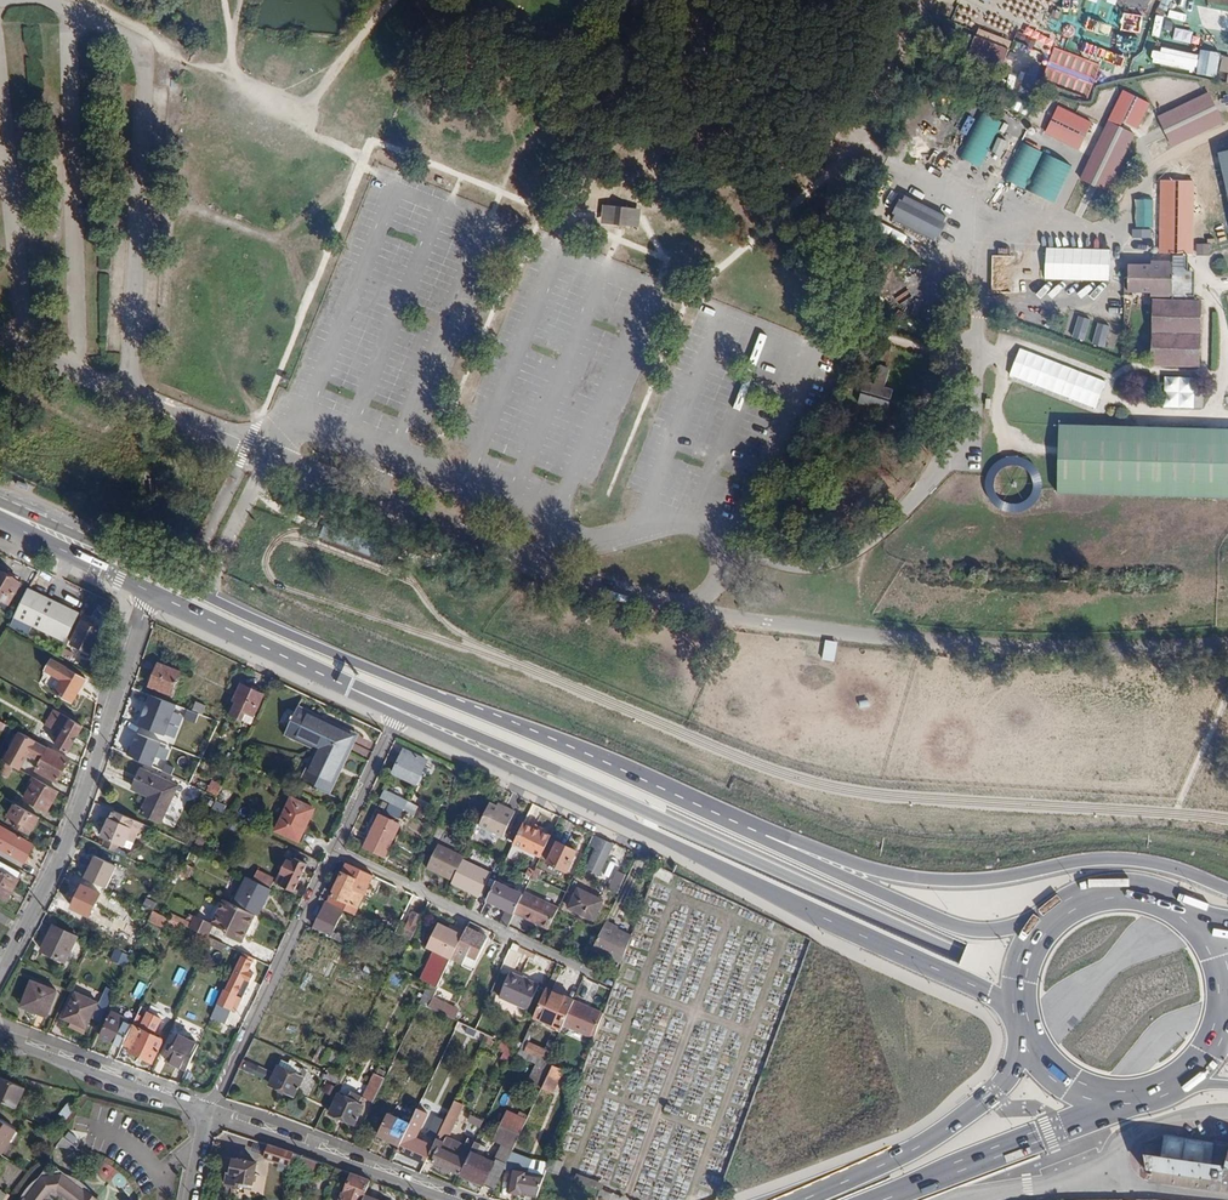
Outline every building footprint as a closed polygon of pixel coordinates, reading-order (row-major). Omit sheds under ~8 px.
[(1160,0),(1158,10),(1170,13),(1174,0),(1160,0)] [(1155,15),(1152,36),(1160,37),(1163,16),(1155,15)] [(1171,26),(1169,36),(1182,38),(1183,27),(1171,26)] [(1004,64),(1012,43),(978,29),(970,51),(1004,64)] [(1092,84),(1100,65),(1057,47),(1045,75),(1089,94),(1093,84),(1092,84)] [(1153,48),(1151,65),(1197,69),(1198,53),(1153,48)] [(1200,49),(1196,74),(1216,77),(1220,53),(1200,49)] [(1227,72),(1227,57),(1222,56),(1220,71),(1227,72)] [(1031,96),(1036,75),(1022,72),(1017,93),(1031,96)] [(1110,194),(1149,101),(1120,89),(1081,182),(1110,194)] [(1157,115),(1171,147),(1224,124),(1210,92),(1157,115)] [(1017,97),(1011,107),(1024,115),(1031,105),(1017,97)] [(1045,134),(1080,150),(1092,121),(1057,106),(1045,134)] [(959,157),(979,167),(1003,122),(983,112),(959,157)] [(1153,157),(1170,148),(1164,137),(1147,146),(1153,157)] [(1000,155),(1006,141),(998,138),(992,152),(1000,155)] [(1055,202),(1072,165),(1020,142),(1004,180),(1055,202)] [(1196,257),(1198,182),(1159,182),(1156,265),(1125,264),(1125,293),(1155,294),(1173,295),(1173,258),(1189,258),(1196,257)] [(946,216),(904,194),(890,221),(933,242),(946,216)] [(1151,228),(1154,228),(1154,199),(1135,200),(1136,236),(1151,236),(1151,228)] [(601,223),(630,226),(631,210),(619,209),(619,210),(615,210),(615,209),(603,207),(601,223)] [(879,224),(874,236),(903,246),(907,233),(879,224)] [(1110,251),(988,246),(987,276),(1110,281),(1110,251)] [(1189,258),(1173,258),(1173,295),(1155,294),(1151,367),(1199,368),(1200,300),(1189,299),(1189,258)] [(1077,316),(1073,338),(1086,341),(1090,319),(1077,316)] [(1098,322),(1092,344),(1105,348),(1111,326),(1098,322)] [(884,386),(890,368),(879,364),(873,384),(864,382),(857,403),(887,412),(894,389),(884,386)] [(1165,377),(1166,394),(1196,393),(1196,377),(1165,377)] [(1055,430),(1053,498),(1227,503),(1227,436),(1055,430)] [(1000,509),(1027,513),(1032,482),(1005,478),(1000,509)] [(0,572),(0,599),(9,604),(20,584),(0,572)] [(78,613),(27,589),(10,624),(28,633),(32,625),(65,641),(75,618),(78,613)] [(5,610),(9,604),(0,599),(0,607),(5,610)] [(65,641),(71,643),(81,621),(75,618),(65,641)] [(103,631),(81,621),(71,643),(92,653),(103,631)] [(825,640),(821,660),(834,662),(838,642),(825,640)] [(63,649),(61,657),(75,660),(77,652),(63,649)] [(85,678),(51,658),(44,670),(60,679),(53,692),(71,703),(85,678)] [(180,672),(158,663),(149,686),(170,694),(180,672)] [(265,695),(241,684),(233,700),(231,704),(236,707),(232,715),(251,724),(255,716),(265,695)] [(206,705),(196,702),(193,711),(202,715),(206,705)] [(357,735),(297,706),(284,733),(316,749),(301,780),(328,793),(357,735)] [(83,726),(52,708),(43,724),(55,730),(57,727),(60,729),(54,739),(56,741),(54,745),(67,753),(83,726)] [(163,716),(141,708),(132,735),(137,738),(134,747),(150,753),(163,716)] [(39,742),(21,732),(16,742),(33,752),(39,742)] [(69,759),(49,748),(36,770),(56,782),(69,759)] [(427,761),(403,749),(392,772),(416,784),(427,761)] [(13,766),(6,762),(5,763),(0,773),(7,777),(13,766)] [(178,786),(142,769),(133,789),(148,796),(141,812),(161,822),(178,786)] [(58,791),(35,778),(23,798),(46,811),(58,791)] [(222,785),(211,780),(206,791),(217,795),(222,785)] [(0,787),(0,796),(11,801),(15,793),(1,785),(0,787)] [(407,800),(384,789),(380,798),(389,802),(403,809),(407,800)] [(314,808),(291,797),(275,830),(299,841),(314,808)] [(407,800),(403,809),(414,814),(418,806),(407,800)] [(216,801),(212,808),(221,814),(226,806),(216,801)] [(403,809),(389,802),(385,813),(399,819),(403,809)] [(496,806),(490,802),(480,823),(479,825),(502,836),(515,811),(506,807),(504,810),(496,806)] [(39,817),(15,804),(8,816),(18,821),(32,829),(39,817)] [(135,820),(113,810),(109,821),(102,836),(105,837),(118,843),(123,846),(127,838),(135,820)] [(400,824),(379,814),(363,847),(384,857),(400,824)] [(109,821),(104,819),(98,834),(102,836),(109,821)] [(472,839),(479,825),(480,823),(471,819),(464,835),(472,839)] [(133,841),(142,823),(135,820),(127,838),(133,841)] [(15,826),(29,835),(32,829),(18,821),(15,826)] [(541,857),(550,838),(552,836),(523,822),(513,843),(541,857)] [(0,826),(0,849),(24,862),(34,845),(0,826)] [(118,843),(105,837),(102,845),(114,851),(118,843)] [(612,845),(594,837),(591,845),(596,848),(587,867),(599,873),(612,845)] [(576,851),(550,838),(541,857),(541,858),(567,871),(576,851)] [(212,850),(220,855),(226,845),(218,840),(212,850)] [(453,880),(462,859),(464,857),(438,845),(427,867),(453,880)] [(286,859),(277,880),(276,882),(287,888),(294,891),(307,863),(294,857),(292,862),(286,859)] [(114,868),(94,859),(87,876),(107,885),(111,875),(114,868)] [(462,859),(453,880),(451,883),(479,896),(490,873),(462,859)] [(0,861),(0,897),(7,901),(22,874),(0,861)] [(537,866),(538,864),(531,861),(525,874),(532,877),(537,866)] [(247,865),(247,866),(256,870),(258,866),(249,862),(247,865)] [(247,865),(243,863),(238,873),(243,875),(247,866),(247,865)] [(339,907),(343,909),(354,914),(372,875),(346,863),(331,896),(342,901),(339,907)] [(179,876),(187,879),(193,867),(185,864),(179,876)] [(247,866),(243,875),(246,876),(252,879),(261,884),(265,875),(267,870),(258,866),(256,870),(247,866)] [(537,866),(532,877),(538,880),(543,869),(537,866)] [(673,873),(657,866),(653,876),(669,883),(673,873)] [(620,889),(627,875),(617,871),(611,884),(620,889)] [(284,895),(287,888),(276,882),(277,880),(265,875),(261,884),(270,888),(271,888),(271,889),(284,895)] [(261,884),(252,879),(246,876),(233,903),(255,914),(258,915),(271,889),(271,888),(270,888),(261,884)] [(524,894),(496,880),(486,900),(506,909),(500,923),(508,927),(515,912),(519,903),(524,894)] [(100,893),(82,884),(71,907),(89,916),(100,893)] [(603,900),(578,888),(568,907),(593,920),(603,900)] [(559,907),(525,890),(524,894),(519,903),(515,912),(549,929),(559,907)] [(328,902),(339,907),(342,901),(331,896),(328,902)] [(242,943),(255,914),(233,903),(226,899),(221,909),(214,925),(227,931),(225,935),(242,943)] [(214,925),(221,909),(205,901),(192,929),(199,932),(202,934),(207,936),(208,937),(214,925)] [(333,930),(343,909),(339,907),(328,902),(326,901),(314,925),(331,933),(333,930)] [(411,911),(399,935),(410,940),(422,916),(426,908),(415,902),(411,911)] [(148,921),(160,927),(166,917),(153,911),(148,921)] [(181,924),(169,918),(166,925),(178,930),(181,924)] [(438,923),(426,948),(441,955),(451,960),(453,956),(454,953),(464,931),(453,926),(451,930),(447,928),(438,923)] [(632,936),(605,923),(592,949),(622,963),(632,936)] [(78,937),(53,925),(41,950),(65,962),(78,937)] [(486,937),(466,928),(464,931),(454,953),(453,956),(473,966),(486,937)] [(330,936),(345,943),(348,936),(333,930),(331,933),(330,936)] [(202,934),(199,932),(196,938),(210,945),(213,939),(208,937),(207,936),(202,934)] [(109,957),(113,946),(104,943),(100,954),(109,957)] [(502,966),(510,948),(499,943),(491,961),(502,966)] [(115,949),(111,960),(125,966),(130,955),(115,949)] [(242,953),(241,956),(215,1010),(226,1016),(229,1009),(231,1010),(254,962),(256,959),(242,953)] [(451,960),(441,955),(429,983),(438,987),(451,960)] [(610,975),(616,978),(620,968),(615,965),(610,975)] [(538,985),(510,972),(499,997),(527,1009),(538,985)] [(57,991),(31,981),(21,1006),(47,1017),(57,991)] [(139,982),(133,994),(140,997),(146,985),(139,982)] [(428,1007),(438,987),(429,983),(419,1002),(421,1003),(428,1007)] [(803,1004),(807,989),(794,985),(790,1000),(803,1004)] [(100,1002),(107,1005),(113,991),(106,988),(100,1002)] [(560,1029),(563,1024),(573,1000),(547,988),(534,1017),(560,1029)] [(97,1002),(75,992),(63,1017),(85,1028),(97,1002)] [(603,1013),(573,1000),(563,1024),(595,1038),(603,1013)] [(141,1006),(133,1024),(143,1029),(152,1011),(141,1006)] [(126,1018),(112,1012),(100,1036),(119,1045),(130,1023),(125,1021),(126,1018)] [(455,1029),(483,1042),(487,1034),(475,1029),(459,1021),(455,1029)] [(143,1029),(133,1024),(124,1043),(130,1046),(128,1050),(153,1062),(163,1039),(143,1029)] [(520,1049),(546,1062),(555,1042),(548,1039),(545,1048),(529,1041),(533,1033),(528,1030),(520,1049)] [(198,1045),(177,1034),(165,1059),(186,1070),(198,1045)] [(495,1038),(487,1034),(483,1042),(491,1045),(495,1038)] [(503,1043),(496,1058),(509,1064),(516,1049),(503,1043)] [(316,1053),(339,1064),(343,1056),(320,1045),(316,1053)] [(542,1088),(553,1065),(546,1062),(520,1049),(517,1055),(536,1064),(528,1081),(542,1088)] [(339,1064),(316,1053),(313,1060),(322,1064),(324,1060),(338,1067),(339,1064)] [(238,1070),(253,1076),(256,1069),(242,1062),(238,1070)] [(298,1074),(278,1065),(269,1084),(294,1096),(306,1071),(301,1068),(298,1074)] [(553,1065),(542,1088),(553,1093),(564,1070),(553,1065)] [(385,1078),(374,1073),(362,1097),(366,1099),(373,1102),(385,1078)] [(0,1076),(0,1077),(0,1099),(17,1107),(25,1087),(0,1076)] [(332,1095),(336,1087),(327,1082),(323,1091),(332,1095)] [(348,1098),(363,1105),(366,1099),(362,1097),(351,1091),(348,1098)] [(348,1098),(338,1093),(329,1113),(354,1124),(363,1105),(348,1098)] [(433,1161),(461,1174),(471,1150),(472,1148),(463,1144),(447,1136),(463,1103),(455,1099),(448,1114),(436,1139),(435,1140),(444,1143),(442,1148),(440,1146),(433,1161)] [(66,1120),(74,1108),(67,1103),(59,1114),(66,1120)] [(426,1134),(436,1139),(448,1114),(438,1109),(431,1124),(426,1134)] [(518,1115),(507,1110),(493,1140),(502,1144),(513,1150),(527,1119),(518,1115)] [(529,1115),(520,1111),(518,1115),(527,1119),(529,1115)] [(399,1145),(410,1123),(389,1113),(378,1135),(399,1145)] [(410,1123),(399,1145),(397,1150),(419,1160),(425,1149),(427,1143),(416,1138),(424,1120),(414,1115),(410,1123)] [(471,1115),(467,1121),(478,1128),(482,1123),(471,1115)] [(56,1118),(50,1125),(55,1130),(62,1122),(56,1118)] [(1,1153),(16,1130),(0,1120),(0,1152),(1,1153)] [(426,1134),(431,1124),(424,1120),(416,1138),(427,1143),(425,1149),(430,1152),(435,1140),(436,1139),(426,1134)] [(80,1148),(87,1138),(71,1127),(64,1137),(80,1148)] [(1173,1136),(1172,1139),(1170,1159),(1147,1155),(1151,1180),(1227,1191),(1227,1142),(1173,1136)] [(472,1148),(475,1142),(466,1138),(463,1144),(472,1148)] [(486,1147),(475,1142),(472,1148),(471,1150),(482,1155),(486,1147)] [(502,1144),(493,1161),(496,1162),(485,1185),(494,1189),(513,1150),(502,1144)] [(265,1157),(289,1165),(293,1153),(269,1145),(268,1146),(265,1157)] [(482,1155),(471,1150),(461,1174),(485,1185),(496,1162),(493,1161),(482,1155)] [(565,1156),(553,1150),(547,1170),(559,1174),(565,1156)] [(293,1153),(289,1165),(288,1167),(319,1178),(323,1164),(293,1153)] [(257,1163),(233,1158),(230,1172),(227,1172),(224,1185),(239,1189),(241,1181),(252,1183),(253,1184),(257,1163)] [(526,1173),(515,1170),(511,1192),(522,1194),(522,1192),(537,1195),(543,1179),(525,1175),(526,1173)] [(87,1192),(89,1191),(90,1191),(90,1190),(85,1185),(82,1182),(78,1179),(77,1180),(78,1181),(76,1183),(62,1173),(42,1176),(32,1189),(29,1187),(30,1187),(29,1186),(28,1187),(26,1190),(22,1196),(20,1199),(21,1199),(22,1199),(97,1199),(87,1192)] [(365,1194),(370,1181),(350,1173),(345,1189),(343,1189),(341,1195),(339,1199),(362,1199),(365,1194)] [(574,1180),(602,1190),(604,1184),(577,1173),(574,1180)] [(239,1189),(250,1191),(252,1183),(241,1181),(239,1189)] [(9,1195),(0,1190),(0,1199),(7,1199),(9,1195)]
